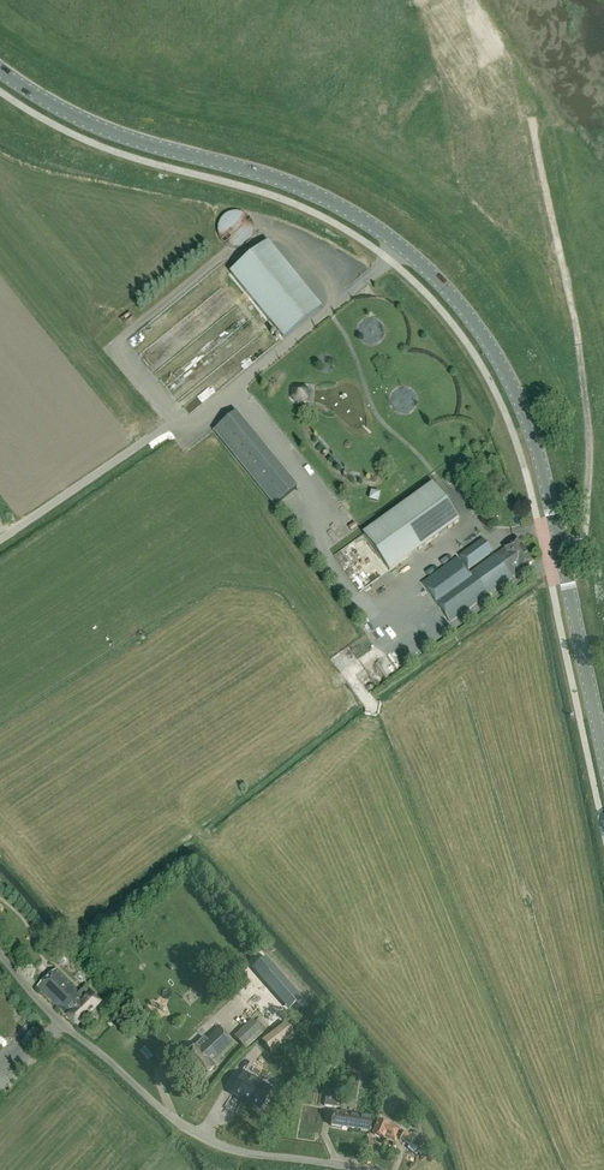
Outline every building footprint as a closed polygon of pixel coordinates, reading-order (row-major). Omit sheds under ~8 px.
[(220,240),(225,244),(230,247),(236,247),(242,246),(247,243),(251,238),(253,232),(253,226),(251,220),(246,215),(240,212),(233,211),(227,213),(221,217),(218,222),(217,228),(217,234),(220,240)] [(267,243),(229,274),(283,339),(320,308),(267,243)] [(235,412),(213,430),(274,505),(297,487),(235,412)] [(457,521),(436,492),(432,485),(363,535),(388,571),(457,521)] [(482,540),(458,557),(451,562),(450,562),(432,574),(433,575),(427,579),(439,597),(433,601),(449,623),(532,564),(516,541),(472,573),(469,569),(491,553),(482,540)] [(338,671),(356,659),(347,646),(329,658),(338,671)] [(368,674),(360,678),(365,687),(373,683),(368,674)] [(84,988),(78,993),(55,971),(36,988),(76,1027),(99,1003),(84,988)] [(262,1031),(262,1030),(266,1026),(258,1017),(254,1021),(253,1020),(235,1036),(244,1047),(262,1031)] [(219,1027),(206,1040),(205,1039),(181,1059),(200,1081),(216,1067),(211,1062),(233,1042),(219,1027)] [(11,1040),(12,1041),(18,1034),(14,1029),(7,1036),(7,1037),(6,1038),(9,1042),(11,1040)] [(244,1073),(233,1093),(247,1101),(261,1109),(263,1105),(272,1090),(244,1073)] [(336,1096),(336,1092),(327,1091),(324,1106),(341,1108),(342,1097),(336,1096)] [(332,1126),(370,1131),(372,1119),(333,1113),(332,1126)] [(385,1136),(395,1140),(399,1130),(378,1121),(373,1134),(384,1139),(385,1136)] [(416,1156),(418,1154),(421,1156),(425,1153),(428,1149),(415,1139),(406,1131),(400,1138),(409,1146),(407,1149),(416,1156)]
